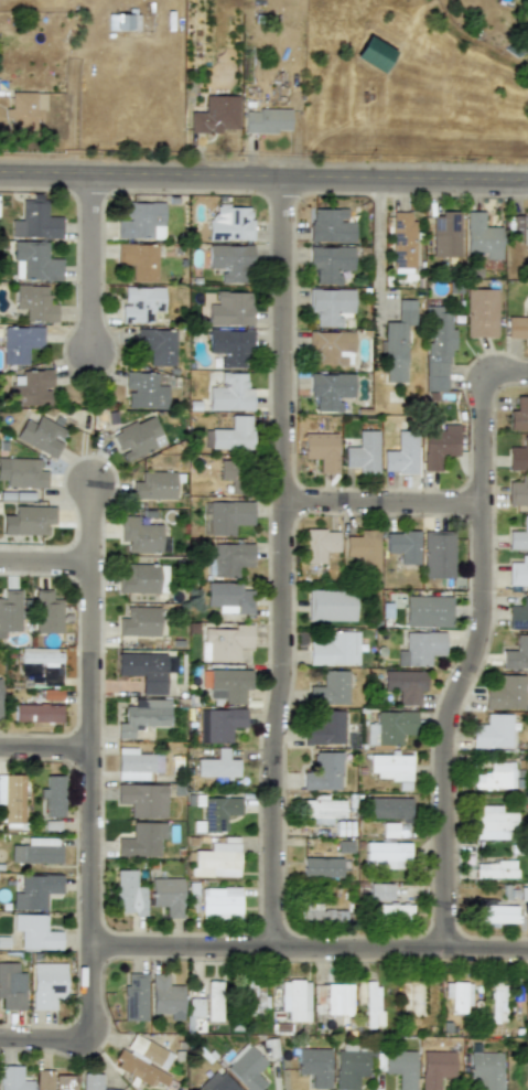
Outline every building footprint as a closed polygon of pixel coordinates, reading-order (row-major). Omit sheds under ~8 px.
[(107,30),(134,30),(134,14),(107,14),(107,30)] [(380,73),(394,52),(366,35),(353,56),(380,73)] [(43,93),(10,93),(10,109),(3,109),(3,118),(10,118),(11,130),(33,130),(33,120),(43,120),(43,93)] [(237,96),(204,95),(204,113),(190,111),(190,132),(220,133),(220,129),(237,129),(237,96)] [(290,110),(244,110),(244,132),(289,132),(290,110)] [(11,237),(60,237),(60,217),(46,217),(46,201),(21,201),(21,221),(11,221),(11,237)] [(163,237),(163,203),(126,203),(126,218),(116,218),(116,237),(163,237)] [(249,206),(215,205),(215,217),(207,217),(207,239),(252,241),(252,218),(248,218),(249,206)] [(309,242),(353,243),(354,221),(346,221),(346,210),(309,209),(309,242)] [(413,268),(414,212),(392,212),(391,267),(413,268)] [(465,259),(502,258),(500,226),(484,227),(483,212),(465,212),(465,259)] [(460,257),(459,213),(431,213),(432,257),(460,257)] [(513,236),(525,236),(525,214),(511,214),(513,236)] [(60,279),(60,258),(46,258),(46,242),(13,242),(12,278),(60,279)] [(157,244),(117,244),(116,265),(131,265),(131,281),(157,281),(157,244)] [(207,268),(219,268),(219,282),(250,284),(251,246),(207,245),(207,268)] [(353,247),(309,246),(309,269),(315,269),(314,284),(338,285),(338,270),(352,270),(353,247)] [(56,320),(56,304),(47,303),(47,286),(14,285),(14,308),(24,309),(24,320),(56,320)] [(162,287),(122,288),(123,304),(120,304),(120,323),(151,323),(151,311),(163,311),(162,287)] [(341,327),(341,313),(353,313),(353,289),(309,289),(309,312),(314,312),(314,327),(341,327)] [(466,338),(497,336),(496,289),(465,289),(466,338)] [(250,292),(215,292),(215,306),(209,306),(209,325),(250,325),(250,292)] [(526,292),(526,317),(506,317),(506,338),(526,338),(526,344),(527,344),(527,292),(526,292)] [(414,300),(398,299),(397,322),(384,322),(384,342),(382,342),(381,382),(405,382),(405,325),(414,325),(414,300)] [(425,391),(446,391),(446,350),(454,350),(454,329),(449,329),(449,307),(425,307),(425,391)] [(41,327),(2,328),(2,364),(26,364),(26,348),(41,346),(41,327)] [(134,350),(148,350),(148,366),(174,366),(174,330),(136,329),(134,350)] [(250,330),(207,330),(207,354),(218,354),(218,367),(245,367),(245,354),(250,354),(250,330)] [(353,332),(310,331),(309,364),(352,365),(353,332)] [(50,404),(49,388),(51,388),(51,371),(10,372),(11,397),(18,397),(18,406),(50,404)] [(165,409),(166,386),(155,385),(155,373),(125,372),(125,389),(127,389),(127,408),(165,409)] [(251,412),(251,388),(245,388),(246,373),(220,373),(220,387),(207,386),(207,410),(251,412)] [(352,397),(353,374),(309,373),(308,398),(314,398),(314,412),(340,412),(340,397),(352,397)] [(527,430),(527,397),(515,396),(515,410),(508,410),(508,430),(527,430)] [(13,438),(53,459),(62,444),(57,441),(64,430),(58,427),(62,419),(55,416),(51,423),(37,415),(33,424),(24,418),(13,438)] [(163,444),(150,415),(110,434),(123,462),(163,444)] [(209,429),(209,449),(251,449),(251,416),(229,415),(229,429),(209,429)] [(421,471),(439,471),(440,456),(457,456),(457,426),(422,425),(421,471)] [(377,431),(358,430),(357,447),(344,447),(343,467),(357,467),(357,472),(377,473),(377,431)] [(381,451),(381,473),(416,472),(416,431),(396,431),(396,450),(381,451)] [(336,432),(302,434),(303,459),(319,459),(319,473),(337,473),(336,432)] [(521,436),(521,447),(507,447),(507,470),(527,470),(527,436),(521,436)] [(39,459),(0,458),(0,480),(6,480),(6,487),(43,488),(44,471),(39,471),(39,459)] [(245,495),(246,461),(219,460),(218,479),(229,480),(229,494),(245,495)] [(174,472),(140,471),(140,481),(131,481),(131,499),(174,500),(174,472)] [(519,475),(519,482),(508,482),(507,505),(527,505),(527,475),(519,475)] [(234,536),(234,525),(252,525),(252,502),(207,501),(207,536),(234,536)] [(46,535),(46,524),(52,524),(53,506),(13,505),(13,514),(2,514),(1,534),(46,535)] [(527,549),(527,515),(522,515),(522,532),(507,532),(507,549),(527,549)] [(137,524),(137,516),(119,516),(119,542),(127,542),(127,552),(168,553),(168,537),(160,537),(160,524),(137,524)] [(337,553),(338,531),(305,530),(304,573),(323,574),(323,552),(337,553)] [(454,531),(423,531),(423,578),(453,578),(454,531)] [(399,565),(419,564),(418,532),(385,532),(385,554),(399,553),(399,565)] [(344,535),(345,556),(358,556),(359,573),(379,573),(378,534),(344,535)] [(213,576),(238,577),(238,567),(252,567),(252,544),(214,543),(213,576)] [(520,555),(520,562),(508,562),(507,587),(527,587),(527,555),(520,555)] [(119,592),(159,594),(159,585),(158,585),(159,575),(165,575),(165,565),(119,564),(119,592)] [(205,606),(235,607),(235,613),(251,613),(252,590),(241,590),(241,584),(206,583),(205,606)] [(3,638),(4,631),(19,631),(20,590),(2,590),(2,598),(0,598),(0,638),(3,638)] [(33,633),(61,633),(62,599),(51,599),(51,590),(34,590),(33,633)] [(308,620),(354,621),(354,590),(308,590),(308,620)] [(452,597),(405,596),(405,627),(451,628),(452,597)] [(527,628),(527,596),(521,596),(521,606),(508,606),(507,628),(527,628)] [(158,635),(159,608),(125,607),(125,618),(118,618),(117,634),(158,635)] [(251,624),(234,624),(234,629),(201,629),(201,661),(238,662),(238,649),(251,649),(251,624)] [(358,631),(326,631),(326,642),(309,642),(308,664),(357,665),(358,631)] [(444,632),(405,632),(405,650),(396,650),(396,666),(430,665),(429,655),(444,655),(444,632)] [(516,634),(515,651),(502,650),(502,667),(527,668),(527,635),(516,634)] [(60,687),(60,664),(61,664),(61,649),(21,649),(21,687),(60,687)] [(141,694),(164,694),(165,654),(116,653),(116,676),(141,676),(141,694)] [(244,702),(244,690),(250,690),(250,671),(204,670),(203,681),(208,681),(208,702),(244,702)] [(347,671),(322,671),(322,686),(308,686),(308,704),(347,704),(347,671)] [(424,672),(381,671),(381,690),(398,691),(397,704),(418,704),(419,691),(424,691),(424,672)] [(524,708),(524,687),(525,675),(498,675),(498,690),(484,690),(484,708),(524,708)] [(116,738),(132,738),(132,729),(141,729),(141,726),(169,726),(169,699),(132,698),(132,706),(123,706),(123,723),(116,723),(116,738)] [(60,722),(60,705),(13,704),(13,722),(60,722)] [(200,708),(198,742),(230,742),(230,727),(245,727),(245,709),(200,708)] [(305,744),(343,744),(343,710),(304,710),(305,744)] [(416,712),(377,712),(376,725),(366,724),(366,745),(401,745),(401,734),(416,735),(416,712)] [(471,747),(510,748),(510,714),(485,714),(485,725),(471,724),(471,747)] [(162,755),(136,754),(137,748),(117,747),(117,780),(148,780),(148,772),(161,772),(162,755)] [(196,759),(195,777),(238,778),(238,759),(227,759),(228,748),(216,748),(216,759),(196,759)] [(302,772),(302,790),(341,790),(341,752),(313,751),(313,772),(302,772)] [(368,777),(398,778),(398,790),(410,790),(410,756),(369,755),(368,777)] [(513,761),(488,762),(489,773),(474,773),(474,789),(514,789),(513,761)] [(2,804),(2,823),(23,823),(23,774),(0,774),(0,804),(2,804)] [(63,776),(45,776),(45,788),(39,789),(40,798),(45,798),(45,818),(63,816),(63,776)] [(166,784),(117,784),(116,803),(129,804),(129,818),(165,819),(166,784)] [(331,825),(332,818),(344,818),(344,800),(326,800),(326,795),(313,794),(313,800),(305,800),(305,824),(331,825)] [(410,798),(367,797),(367,818),(410,820),(410,798)] [(474,838),(514,840),(515,813),(500,812),(500,805),(475,805),(474,838)] [(159,856),(159,840),(165,840),(165,823),(132,823),(132,838),(116,838),(116,856),(159,856)] [(397,823),(382,823),(382,837),(396,837),(397,823)] [(238,837),(223,836),(223,843),(209,842),(209,851),(193,851),(192,876),(238,877),(238,837)] [(58,864),(58,838),(26,837),(25,845),(11,845),(10,863),(58,864)] [(364,862),(380,862),(380,868),(408,869),(408,843),(365,842),(364,862)] [(342,858),(302,857),(302,876),(341,877),(342,858)] [(516,878),(515,862),(474,862),(475,879),(516,878)] [(136,870),(116,870),(116,915),(146,915),(144,888),(136,888),(136,870)] [(20,875),(20,893),(12,893),(12,909),(46,910),(46,893),(60,893),(60,875),(20,875)] [(181,878),(150,879),(150,906),(165,906),(165,918),(182,917),(181,878)] [(392,900),(392,883),(368,884),(368,901),(392,900)] [(201,919),(239,919),(239,887),(201,888),(201,919)] [(411,905),(375,904),(375,915),(410,916),(411,905)] [(516,923),(515,905),(475,906),(475,923),(489,923),(489,925),(516,923)] [(46,915),(13,915),(12,931),(20,931),(20,950),(61,951),(61,931),(45,931),(46,915)] [(1,998),(1,1011),(24,1009),(24,992),(17,992),(17,963),(0,963),(0,998),(1,998)] [(65,963),(32,963),(31,1009),(54,1009),(54,998),(65,1000),(65,963)] [(146,973),(123,973),(123,1020),(147,1020),(146,973)] [(182,1020),(182,985),(168,985),(168,974),(150,974),(151,1015),(169,1014),(169,1020),(182,1020)] [(280,1011),(287,1011),(287,1022),(308,1022),(309,981),(280,980),(280,1011)] [(220,981),(206,981),(205,1020),(220,1020),(220,981)] [(356,982),(356,1005),(364,1005),(365,1027),(382,1026),(382,997),(377,998),(376,981),(356,982)] [(443,983),(443,997),(450,997),(450,1014),(464,1013),(464,1005),(471,1005),(470,982),(443,983)] [(352,984),(325,984),(325,1015),(351,1015),(352,984)] [(505,1023),(506,984),(489,984),(489,1022),(505,1023)] [(256,1002),(262,1001),(261,986),(250,987),(251,995),(255,995),(256,1002)] [(202,998),(187,998),(187,1016),(202,1017),(202,998)] [(172,1054),(132,1034),(123,1049),(121,1048),(111,1066),(150,1087),(153,1081),(163,1087),(170,1075),(162,1071),(172,1054)] [(247,1089),(258,1089),(265,1083),(256,1073),(266,1064),(246,1044),(223,1066),(247,1089)] [(311,1089),(328,1089),(328,1049),(297,1049),(297,1075),(311,1075),(311,1089)] [(335,1089),(357,1089),(357,1077),(367,1077),(367,1051),(335,1050),(335,1089)] [(414,1051),(382,1050),(382,1073),(397,1073),(397,1089),(413,1089),(414,1051)] [(439,1078),(453,1078),(453,1051),(421,1051),(420,1089),(439,1089),(439,1078)] [(468,1052),(468,1079),(477,1079),(477,1089),(501,1089),(502,1054),(468,1052)] [(22,1080),(21,1066),(0,1066),(0,1089),(32,1089),(32,1080),(22,1080)] [(217,1069),(194,1089),(237,1089),(217,1069)] [(53,1075),(53,1070),(35,1070),(35,1089),(73,1089),(74,1076),(53,1075)] [(100,1089),(101,1073),(82,1073),(81,1089),(119,1089),(100,1089)]
